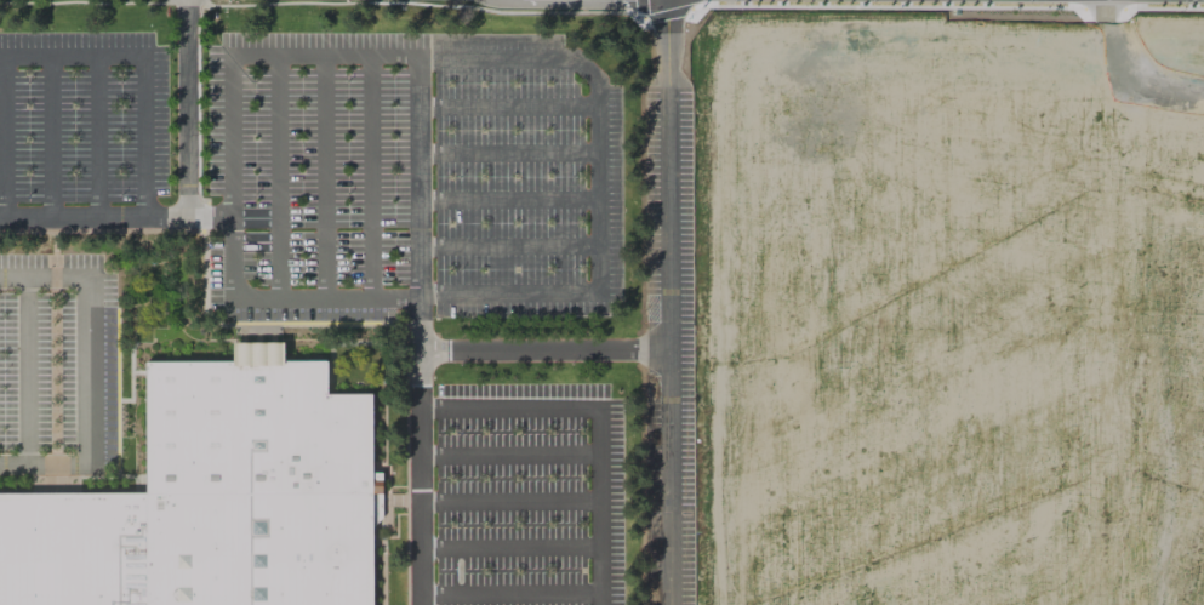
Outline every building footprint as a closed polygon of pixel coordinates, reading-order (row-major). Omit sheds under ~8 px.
[(371,526),(381,518),(380,501),(380,473),(370,473),(370,394),(329,394),(325,394),(325,360),(283,360),(283,342),(257,342),(230,342),(232,361),(143,361),(143,372),(144,492),(55,493),(0,493),(0,604),(371,604),(371,526)]
